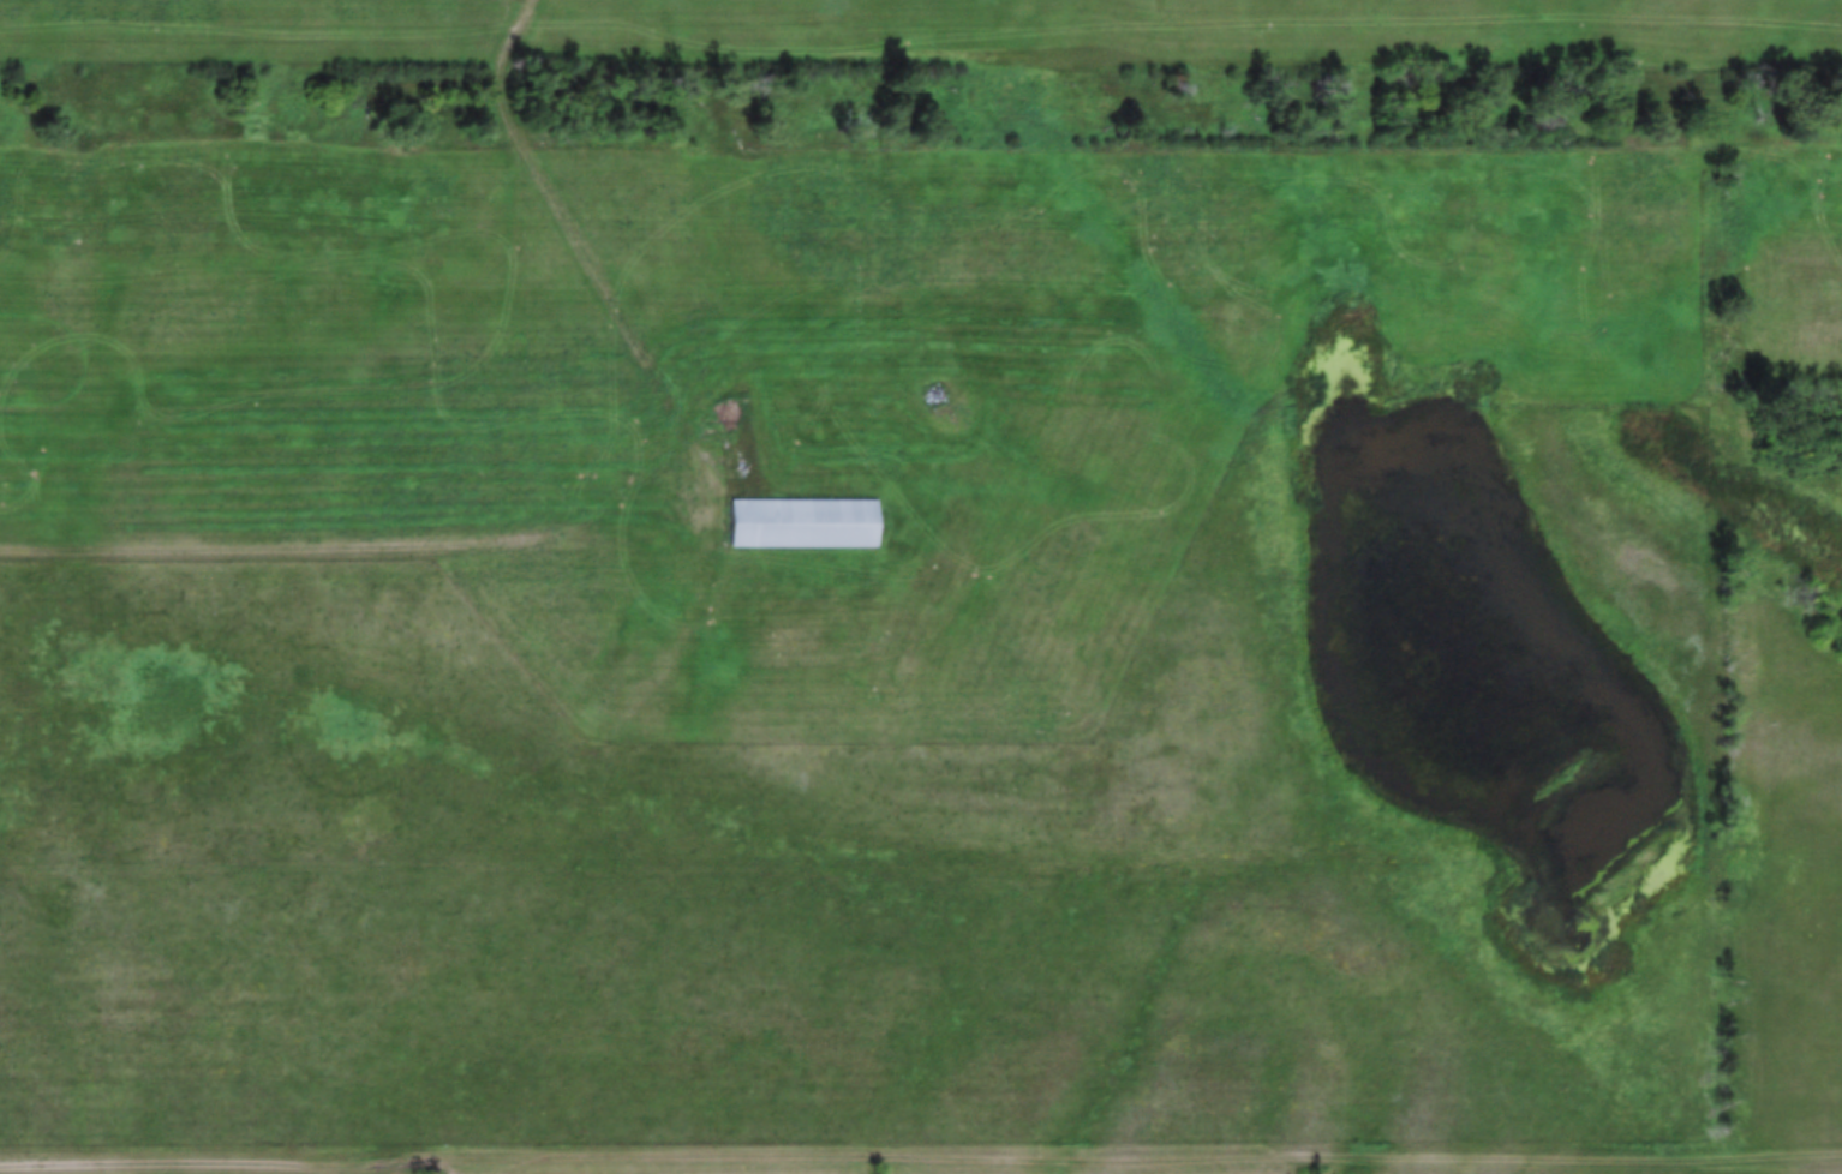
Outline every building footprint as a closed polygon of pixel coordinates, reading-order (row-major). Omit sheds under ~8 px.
[(874,546),(874,497),(725,497),(724,546),(874,546)]
